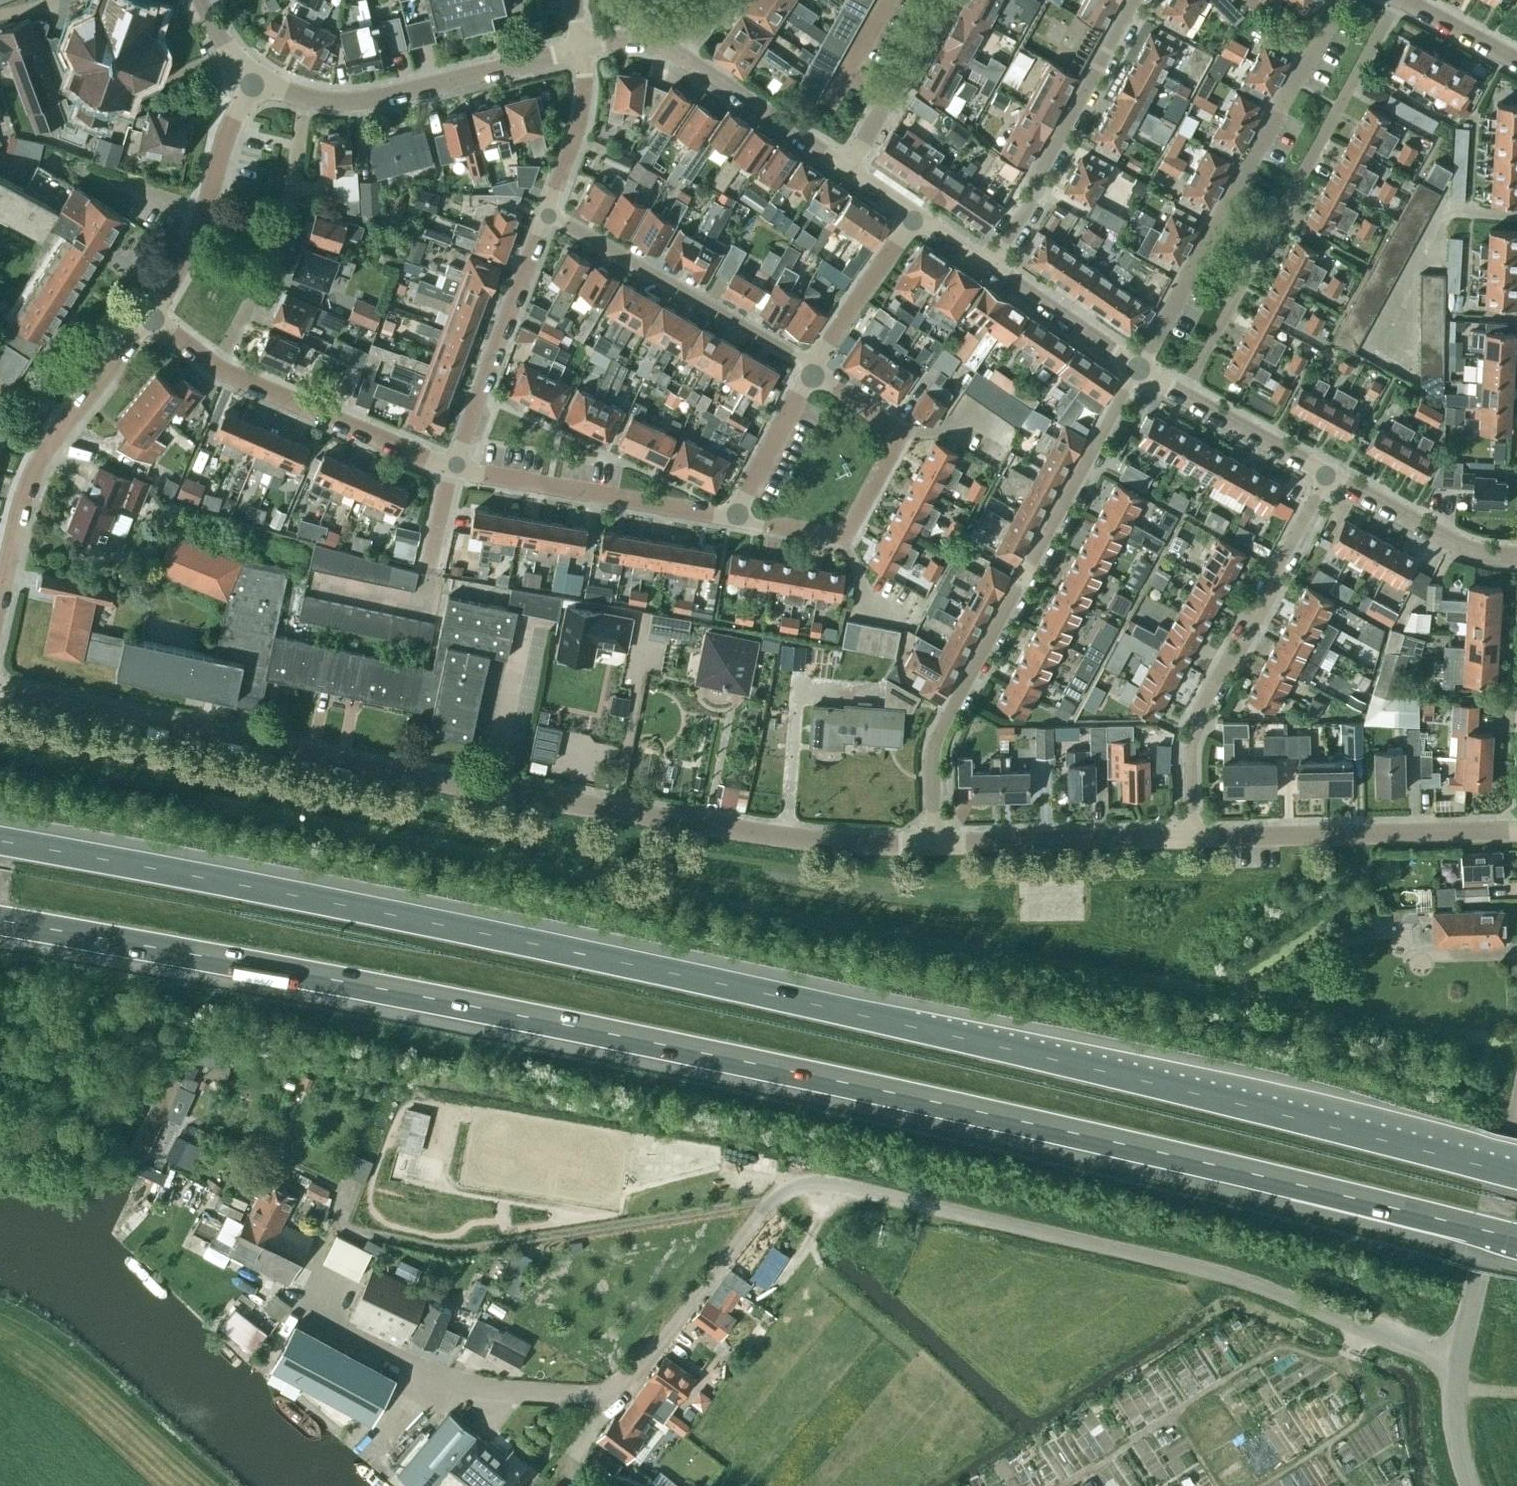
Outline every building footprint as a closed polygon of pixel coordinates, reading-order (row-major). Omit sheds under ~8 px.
[(64,120),(66,125),(65,128),(60,126),(57,135),(82,144),(90,122),(78,117),(80,111),(106,120),(113,101),(128,106),(134,88),(136,89),(137,87),(156,78),(164,55),(156,36),(156,34),(154,33),(163,9),(141,2),(142,0),(99,0),(95,12),(93,11),(92,14),(74,22),(66,42),(46,35),(49,25),(49,24),(49,23),(49,22),(48,22),(40,19),(30,23),(64,120)] [(296,52),(322,0),(311,0),(308,6),(297,0),(295,0),(289,11),(288,11),(281,24),(270,18),(264,31),(275,37),(272,43),(276,45),(276,48),(281,51),(285,49),(288,51),(289,48),(296,52)] [(276,0),(267,0),(265,1),(272,13),(281,8),(276,0)] [(296,52),(304,55),(302,58),(305,60),(306,63),(312,66),(315,64),(318,66),(334,34),(319,26),(324,15),(327,16),(333,4),(327,1),(328,0),(322,0),(296,52)] [(367,65),(375,63),(375,64),(392,60),(389,47),(402,44),(397,21),(373,26),(367,0),(360,0),(359,0),(360,5),(359,5),(361,14),(359,15),(361,25),(358,26),(367,65)] [(434,29),(457,24),(460,36),(499,26),(496,14),(511,11),(508,0),(427,0),(434,29)] [(779,0),(749,0),(744,8),(774,28),(782,15),(805,32),(812,22),(779,0)] [(812,22),(817,15),(807,8),(796,0),(779,0),(812,22)] [(862,20),(869,8),(855,0),(846,0),(841,8),(862,20)] [(961,11),(989,26),(1003,0),(967,0),(961,11)] [(1102,30),(1119,0),(1084,0),(1075,15),(1102,30)] [(1184,34),(1203,0),(1168,0),(1161,12),(1167,15),(1163,23),(1184,34)] [(1228,0),(1213,0),(1211,2),(1235,26),(1244,16),(1228,0)] [(1252,8),(1258,13),(1266,4),(1267,5),(1271,0),(1259,0),(1252,8)] [(1307,17),(1323,0),(1289,0),(1307,17)] [(348,70),(367,65),(358,26),(361,25),(359,15),(361,14),(359,5),(351,4),(350,19),(352,27),(343,29),(343,34),(347,51),(344,52),(348,70)] [(834,20),(855,32),(862,20),(841,8),(834,20)] [(961,11),(940,50),(968,65),(988,76),(996,81),(1005,64),(990,56),(986,64),(972,57),(981,40),(989,26),(961,11)] [(727,33),(781,70),(786,62),(762,45),(770,32),(741,12),(727,33)] [(30,23),(29,19),(15,24),(14,21),(0,26),(0,64),(9,60),(28,111),(30,110),(37,130),(64,120),(30,23)] [(1302,36),(1309,24),(1299,19),(1292,30),(1302,36)] [(828,33),(848,44),(855,32),(834,20),(828,33)] [(1156,36),(1150,33),(1131,67),(1174,91),(1185,98),(1185,96),(1189,89),(1178,83),(1179,83),(1163,74),(1181,40),(1160,29),(1156,36)] [(793,94),(800,82),(781,70),(727,33),(713,54),(742,74),(751,62),(782,84),(774,96),(786,104),(793,94)] [(821,45),(841,56),(848,44),(828,33),(821,45)] [(1269,34),(1255,60),(1282,75),(1292,57),(1286,54),(1290,46),(1269,34)] [(1230,38),(1227,45),(1245,54),(1248,48),(1230,38)] [(1415,80),(1415,81),(1431,52),(1409,40),(1394,69),(1405,75),(1400,83),(1411,87),(1415,80)] [(814,57),(835,69),(841,56),(821,45),(814,57)] [(1245,54),(1227,45),(1221,54),(1239,64),(1245,54)] [(940,50),(929,70),(918,90),(946,105),(953,93),(969,101),(977,87),(961,78),(968,65),(940,50)] [(1026,69),(1033,58),(1019,50),(1012,62),(1026,69)] [(1431,52),(1415,81),(1426,87),(1422,94),(1432,100),(1437,92),(1452,64),(1431,52)] [(807,69),(828,81),(835,69),(814,57),(807,69)] [(1282,75),(1255,60),(1241,85),(1262,97),(1266,89),(1272,93),(1282,75)] [(1025,107),(1052,122),(1077,76),(1050,61),(1025,107)] [(1443,105),(1453,110),(1456,103),(1459,104),(1474,76),(1452,64),(1437,92),(1448,98),(1443,105)] [(1170,98),(1174,91),(1131,67),(1112,103),(1170,134),(1174,126),(1159,119),(1160,118),(1143,109),(1154,90),(1170,98)] [(807,69),(803,77),(800,82),(821,93),(828,81),(807,69)] [(637,108),(645,114),(656,87),(644,82),(645,77),(618,73),(615,93),(612,93),(608,121),(622,123),(624,106),(637,108)] [(988,76),(980,91),(988,95),(996,81),(988,76)] [(800,82),(793,94),(814,106),(821,93),(800,82)] [(656,87),(645,114),(663,127),(649,148),(657,154),(672,133),(671,132),(693,101),(672,86),(667,92),(656,87)] [(1010,98),(996,90),(990,102),(1004,110),(1010,98)] [(1174,91),(1170,98),(1184,106),(1189,98),(1185,96),(1185,98),(1174,91)] [(1238,91),(1224,117),(1251,132),(1261,114),(1255,110),(1259,103),(1238,91)] [(1397,98),(1389,94),(1382,105),(1391,110),(1397,98)] [(543,153),(545,145),(537,113),(544,112),(540,97),(534,98),(533,96),(508,102),(516,136),(529,133),(535,155),(543,153)] [(910,109),(910,108),(933,124),(940,113),(916,97),(916,96),(915,96),(909,108),(910,109)] [(1202,105),(1214,112),(1218,105),(1205,98),(1202,105)] [(1406,103),(1397,98),(1391,110),(1399,115),(1406,103)] [(691,158),(702,142),(702,141),(718,118),(697,103),(676,133),(693,144),(689,149),(688,148),(678,162),(667,180),(674,185),(691,159),(691,158)] [(1170,134),(1112,103),(1102,121),(1129,135),(1134,125),(1151,134),(1165,142),(1170,134)] [(1414,107),(1406,103),(1399,115),(1407,119),(1414,107)] [(474,110),(480,136),(482,143),(495,140),(500,159),(516,155),(513,141),(508,142),(507,137),(512,136),(509,123),(505,124),(500,104),(474,110)] [(1495,129),(1516,130),(1516,105),(1497,104),(1496,117),(1488,116),(1488,128),(1495,128),(1495,129)] [(1209,121),(1214,112),(1202,105),(1196,114),(1209,121)] [(1028,166),(1052,122),(1025,107),(1001,151),(1028,166)] [(1422,112),(1414,107),(1407,119),(1415,123),(1422,112)] [(1357,127),(1393,146),(1399,136),(1384,129),(1389,119),(1368,108),(1357,127)] [(706,144),(702,142),(691,158),(691,159),(699,164),(708,150),(711,152),(717,144),(730,153),(749,125),(728,110),(709,138),(709,139),(706,144)] [(132,127),(144,130),(141,149),(180,157),(184,137),(189,138),(192,124),(177,121),(179,115),(161,111),(160,113),(150,111),(134,116),(132,127)] [(465,148),(471,174),(474,186),(490,183),(487,170),(488,170),(481,143),(482,143),(480,136),(472,138),(465,112),(443,118),(447,133),(435,136),(441,164),(454,160),(452,152),(465,148)] [(1430,116),(1422,112),(1415,123),(1424,128),(1430,116)] [(1438,121),(1430,116),(1424,128),(1432,132),(1438,121)] [(1251,132),(1224,117),(1210,142),(1231,154),(1235,146),(1241,149),(1251,132)] [(944,135),(953,141),(964,127),(955,120),(944,135)] [(1116,159),(1129,135),(1102,121),(1093,137),(1099,140),(1095,148),(1116,159)] [(13,136),(15,137),(12,151),(40,159),(44,144),(57,148),(60,139),(50,136),(50,135),(16,127),(13,136)] [(774,142),(753,127),(734,156),(731,161),(727,159),(711,183),(723,191),(743,162),(755,170),(774,142)] [(1388,156),(1393,146),(1357,127),(1347,146),(1368,157),(1373,148),(1388,156)] [(1454,127),(1453,145),(1468,146),(1469,128),(1454,127)] [(1494,153),(1516,154),(1516,130),(1495,129),(1495,141),(1486,141),(1486,153),(1494,154),(1494,153)] [(378,178),(432,163),(424,131),(412,135),(411,131),(389,137),(390,141),(370,147),(378,178)] [(928,156),(919,149),(893,131),(875,156),(912,182),(929,156),(928,156)] [(91,160),(116,168),(123,145),(99,137),(91,160)] [(358,199),(356,169),(352,169),(350,143),(345,144),(345,137),(323,139),(324,160),(320,160),(321,172),(340,170),(341,175),(333,175),(335,201),(358,199)] [(1401,150),(1413,157),(1417,149),(1404,142),(1401,150)] [(759,173),(779,187),(783,181),(783,180),(798,158),(778,145),(759,173)] [(1453,145),(1452,164),(1467,165),(1468,146),(1453,145)] [(1363,166),(1368,157),(1347,146),(1337,164),(1373,184),(1378,174),(1363,166)] [(630,173),(637,160),(634,159),(634,158),(609,148),(603,162),(630,173)] [(1207,148),(1193,173),(1220,188),(1229,170),(1223,167),(1228,160),(1207,148)] [(1409,164),(1413,157),(1401,150),(1397,157),(1409,164)] [(1000,159),(988,151),(980,161),(1011,182),(1020,170),(1000,159)] [(1494,153),(1494,154),(1493,166),(1485,165),(1484,177),(1493,177),(1492,177),(1516,179),(1516,154),(1494,153)] [(1081,158),(1064,190),(1091,205),(1113,165),(1092,154),(1088,161),(1081,158)] [(1174,154),(1170,161),(1183,168),(1187,162),(1174,154)] [(1138,171),(1144,163),(1132,155),(1126,164),(1138,171)] [(930,194),(948,169),(929,156),(912,182),(930,194)] [(638,161),(637,160),(630,173),(630,174),(650,187),(658,174),(638,161)] [(1451,170),(1434,160),(1425,177),(1442,186),(1451,170)] [(783,181),(779,187),(769,200),(778,207),(791,188),(806,199),(822,175),(801,161),(786,183),(783,181)] [(1183,168),(1170,161),(1165,171),(1177,177),(1183,168)] [(43,236),(52,222),(67,231),(0,336),(0,373),(14,382),(42,338),(44,339),(123,217),(89,194),(89,195),(59,176),(58,177),(38,163),(24,189),(0,176),(0,212),(43,236)] [(518,186),(524,186),(531,186),(539,165),(518,164),(518,179),(518,186)] [(1367,193),(1373,184),(1337,164),(1327,183),(1348,194),(1353,185),(1367,193)] [(1466,183),(1466,176),(1467,165),(1452,164),(1451,182),(1466,183)] [(949,207),(966,181),(948,169),(930,194),(949,207)] [(1220,188),(1193,173),(1179,199),(1200,210),(1204,203),(1210,206),(1220,188)] [(618,194),(626,180),(616,174),(608,188),(594,180),(578,208),(600,221),(616,193),(618,194)] [(628,177),(626,180),(618,194),(613,201),(617,203),(606,224),(628,237),(646,206),(634,199),(637,195),(639,191),(633,188),(636,182),(628,177)] [(810,200),(802,211),(809,215),(814,208),(828,218),(831,214),(846,191),(825,177),(810,200)] [(1492,177),(1492,189),(1484,189),(1483,201),(1491,202),(1516,204),(1516,179),(1492,177)] [(518,186),(518,179),(492,186),(494,194),(521,194),(524,186),(518,186)] [(1148,185),(1136,179),(1130,189),(1143,196),(1148,185)] [(1384,180),(1381,187),(1392,194),(1399,198),(1403,190),(1384,180)] [(381,213),(379,181),(360,182),(362,214),(381,213)] [(1003,206),(966,181),(949,207),(985,232),(1003,206)] [(1343,204),(1348,194),(1327,183),(1317,202),(1353,221),(1358,212),(1343,204)] [(1414,193),(1436,205),(1441,195),(1419,183),(1414,193)] [(768,201),(747,187),(740,198),(760,212),(768,201)] [(1392,194),(1381,187),(1377,195),(1388,201),(1392,194)] [(434,208),(439,195),(421,189),(417,202),(434,208)] [(681,190),(676,199),(670,209),(666,207),(661,215),(650,209),(633,239),(658,254),(686,205),(691,196),(681,190)] [(717,215),(723,205),(728,196),(719,192),(693,237),(681,230),(665,258),(681,267),(682,265),(687,267),(717,215)] [(1408,203),(1430,215),(1436,205),(1414,193),(1408,203)] [(482,219),(478,229),(510,241),(515,227),(515,226),(520,212),(515,210),(521,194),(494,194),(470,194),(470,205),(475,205),(471,215),(482,219)] [(851,195),(833,221),(837,224),(842,227),(840,231),(851,239),(853,235),(871,208),(851,195)] [(784,211),(769,201),(760,215),(775,225),(784,211)] [(1129,221),(1094,202),(1087,214),(1122,234),(1129,221)] [(1347,231),(1353,221),(1317,202),(1306,221),(1327,232),(1332,223),(1347,231)] [(1403,213),(1425,225),(1430,215),(1408,203),(1403,213)] [(1175,205),(1161,230),(1189,245),(1198,227),(1192,224),(1196,216),(1175,205)] [(1053,214),(1063,220),(1067,213),(1058,207),(1053,214)] [(871,208),(853,235),(865,243),(847,270),(853,274),(872,248),(890,221),(871,208)] [(1144,211),(1140,218),(1152,225),(1155,218),(1144,211)] [(359,240),(364,228),(349,222),(348,224),(317,213),(308,238),(339,249),(344,235),(359,240)] [(1060,219),(1052,213),(1044,225),(1053,230),(1060,219)] [(1397,222),(1419,234),(1425,225),(1403,213),(1397,222)] [(726,220),(717,215),(687,267),(691,270),(690,272),(706,281),(722,254),(710,247),(726,220)] [(1189,245),(1161,230),(1161,231),(1151,226),(1152,225),(1140,218),(1134,228),(1146,234),(1137,250),(1153,259),(1169,267),(1173,260),(1179,263),(1189,245)] [(1360,225),(1372,232),(1376,224),(1364,218),(1360,225)] [(792,221),(784,232),(792,237),(799,226),(792,221)] [(510,241),(478,229),(457,222),(454,231),(475,239),(472,249),(503,260),(510,241)] [(1392,232),(1414,244),(1419,234),(1397,222),(1392,232)] [(416,233),(417,234),(427,237),(450,245),(453,237),(419,225),(416,233)] [(1368,240),(1372,232),(1360,225),(1356,233),(1368,240)] [(809,248),(816,253),(831,230),(829,229),(824,226),(816,238),(809,248)] [(1043,271),(1061,283),(1095,234),(1087,229),(1073,249),(1076,252),(1074,255),(1060,246),(1043,271)] [(1516,257),(1516,232),(1489,230),(1489,243),(1480,242),(1480,255),(1488,255),(1516,257)] [(1027,261),(1043,271),(1060,246),(1038,231),(1025,250),(1031,255),(1027,261)] [(1387,242),(1408,254),(1414,244),(1392,232),(1387,242)] [(425,242),(427,237),(417,234),(415,239),(412,238),(405,258),(420,264),(427,243),(425,242)] [(1061,283),(1079,296),(1097,308),(1132,258),(1124,253),(1109,274),(1113,277),(1111,280),(1082,260),(1084,257),(1089,260),(1097,250),(1096,249),(1103,239),(1095,234),(1061,283)] [(1448,253),(1462,253),(1462,238),(1448,237),(1448,253)] [(1285,259),(1321,279),(1326,269),(1312,262),(1317,252),(1296,240),(1285,259)] [(1381,252),(1403,264),(1408,254),(1387,242),(1381,252)] [(781,257),(770,251),(760,269),(752,282),(735,272),(747,251),(733,243),(716,273),(729,281),(723,291),(750,307),(761,287),(769,273),(772,275),(781,257)] [(894,288),(904,295),(934,252),(923,244),(904,271),(905,272),(894,288)] [(787,245),(781,257),(772,275),(778,279),(770,292),(771,292),(760,312),(783,326),(799,296),(788,289),(797,273),(789,269),(798,251),(787,245)] [(349,277),(355,261),(348,259),(346,263),(305,248),(295,274),(327,286),(332,271),(349,277)] [(544,321),(555,327),(558,320),(559,321),(577,291),(574,290),(590,263),(567,250),(552,277),(563,284),(547,312),(549,313),(544,321)] [(400,269),(404,259),(381,252),(378,261),(400,269)] [(934,252),(904,295),(913,301),(924,285),(931,291),(950,263),(934,252)] [(1376,262),(1398,274),(1403,264),(1381,252),(1376,262)] [(1460,278),(1462,253),(1448,253),(1447,278),(1460,278)] [(1488,255),(1487,267),(1478,267),(1478,279),(1486,279),(1516,281),(1516,257),(1488,255)] [(450,265),(446,275),(492,291),(500,269),(469,257),(464,270),(450,265)] [(817,268),(829,277),(836,267),(824,258),(817,268)] [(1155,310),(1133,295),(1119,285),(1121,282),(1125,285),(1140,263),(1132,258),(1097,308),(1130,331),(1135,325),(1141,329),(1155,310)] [(1316,288),(1321,279),(1285,259),(1275,278),(1296,290),(1301,281),(1316,288)] [(419,265),(404,260),(402,265),(417,270),(419,265)] [(448,265),(437,262),(435,270),(445,273),(448,265)] [(1370,272),(1392,284),(1398,274),(1376,262),(1370,272)] [(602,305),(617,278),(595,266),(580,293),(595,301),(575,336),(584,341),(604,306),(602,305)] [(921,307),(914,316),(910,322),(927,334),(938,319),(952,328),(957,321),(956,321),(981,284),(955,266),(930,302),(931,303),(927,309),(921,307)] [(1365,282),(1387,294),(1392,284),(1370,272),(1365,282)] [(1328,282),(1341,290),(1345,282),(1332,274),(1328,282)] [(1421,286),(1445,286),(1446,275),(1421,274),(1421,286)] [(492,291),(446,275),(441,287),(420,279),(417,288),(484,313),(492,291)] [(1291,299),(1296,290),(1275,278),(1265,297),(1301,316),(1306,307),(1291,299)] [(1460,292),(1460,278),(1447,278),(1446,291),(1460,292)] [(1486,279),(1486,291),(1477,291),(1477,302),(1485,303),(1485,304),(1516,306),(1516,281),(1486,279)] [(613,340),(641,292),(623,282),(607,310),(616,315),(604,335),(600,333),(593,347),(606,354),(614,340),(613,340)] [(1336,297),(1341,290),(1328,282),(1325,290),(1336,297)] [(1359,292),(1381,304),(1387,294),(1365,282),(1359,292)] [(396,292),(403,295),(407,286),(400,283),(396,292)] [(809,340),(826,315),(812,305),(820,293),(808,285),(801,297),(804,300),(786,327),(809,340)] [(1421,297),(1445,297),(1445,286),(1421,286),(1421,297)] [(967,358),(1006,301),(985,287),(967,314),(981,323),(974,335),(968,331),(955,350),(967,358)] [(484,313),(417,288),(413,300),(449,313),(444,324),(475,336),(484,313)] [(605,356),(610,358),(610,357),(614,359),(633,325),(642,330),(659,302),(641,292),(613,340),(614,340),(606,354),(605,356)] [(1354,302),(1376,314),(1381,304),(1359,292),(1354,302)] [(291,300),(285,297),(275,319),(305,333),(311,321),(338,333),(343,322),(292,298),(291,300)] [(894,312),(901,302),(895,297),(887,308),(894,312)] [(1296,326),(1301,316),(1265,297),(1255,316),(1276,327),(1281,318),(1296,326)] [(1421,309),(1445,309),(1445,297),(1421,297),(1421,309)] [(383,309),(357,298),(349,318),(375,329),(383,309)] [(1027,315),(1006,301),(967,358),(967,359),(965,362),(971,367),(994,333),(1008,342),(1027,315)] [(910,322),(914,316),(899,306),(902,302),(901,302),(894,312),(910,322)] [(1348,312),(1370,324),(1376,314),(1354,302),(1348,312)] [(645,376),(681,315),(663,305),(647,333),(656,338),(644,358),(636,372),(645,376)] [(859,375),(890,328),(882,322),(888,314),(879,308),(841,363),(859,375)] [(1421,321),(1445,321),(1445,309),(1421,309),(1421,321)] [(1308,320),(1320,327),(1324,319),(1312,312),(1308,320)] [(1343,322),(1365,334),(1370,324),(1348,312),(1343,322)] [(572,320),(564,314),(557,325),(566,330),(572,320)] [(698,325),(681,315),(645,376),(654,381),(662,368),(673,348),(682,353),(698,325)] [(1271,336),(1276,327),(1255,316),(1245,334),(1280,354),(1286,344),(1271,336)] [(1016,359),(1027,367),(1051,332),(1030,318),(1014,341),(1024,348),(1016,359)] [(391,335),(396,323),(387,320),(382,331),(391,335)] [(897,362),(906,349),(895,341),(905,326),(896,320),(890,328),(859,375),(880,389),(898,363),(897,362)] [(1316,335),(1320,327),(1308,320),(1304,328),(1316,335)] [(434,352),(465,363),(471,347),(469,346),(471,339),(421,321),(417,330),(439,339),(434,352)] [(555,327),(544,321),(543,321),(537,334),(557,343),(563,331),(555,327)] [(1421,332),(1445,332),(1445,321),(1421,321),(1421,332)] [(1338,331),(1359,343),(1365,334),(1343,322),(1338,331)] [(1484,350),(1484,357),(1514,359),(1516,334),(1506,333),(1507,323),(1486,322),(1485,332),(1472,332),(1471,349),(1484,350)] [(686,399),(721,338),(703,328),(687,356),(696,361),(677,394),(682,397),(686,399)] [(308,359),(313,349),(300,343),(300,345),(269,332),(258,355),(288,368),(290,365),(299,369),(304,357),(308,359)] [(1051,332),(1027,367),(1034,371),(1041,360),(1056,370),(1072,346),(1051,332)] [(1421,344),(1444,344),(1445,332),(1421,332),(1421,344)] [(1280,354),(1245,334),(1234,353),(1256,364),(1261,355),(1275,363),(1280,354)] [(686,399),(704,409),(706,409),(712,398),(702,392),(702,391),(714,371),(722,376),(738,348),(721,338),(686,399)] [(850,342),(844,339),(837,349),(842,353),(850,342)] [(927,370),(944,347),(945,345),(935,339),(932,343),(928,349),(923,346),(915,359),(906,353),(908,350),(906,349),(897,362),(898,363),(880,389),(898,401),(922,366),(925,369),(927,370)] [(1462,342),(1449,341),(1449,355),(1462,355),(1462,342)] [(363,364),(368,353),(345,343),(339,359),(348,363),(348,364),(361,370),(363,364)] [(368,353),(382,358),(382,357),(395,362),(457,385),(465,363),(434,352),(430,364),(400,353),(400,354),(372,344),(368,353)] [(1421,355),(1444,355),(1444,344),(1421,344),(1421,355)] [(533,403),(554,360),(525,346),(519,359),(527,363),(525,365),(521,364),(514,379),(517,381),(511,393),(533,403)] [(570,351),(561,346),(554,360),(533,403),(555,414),(561,401),(563,402),(571,386),(556,380),(563,364),(570,351)] [(1062,414),(1074,398),(1073,397),(1097,363),(1076,349),(1060,372),(1074,382),(1067,393),(1065,392),(1054,409),(1062,414)] [(720,402),(714,413),(726,420),(760,361),(743,351),(727,378),(735,383),(724,404),(720,402)] [(1291,359),(1303,366),(1307,358),(1295,351),(1291,359)] [(377,369),(382,358),(368,353),(363,364),(377,369)] [(1271,372),(1256,364),(1234,353),(1224,372),(1245,384),(1250,374),(1265,382),(1265,383),(1275,388),(1270,396),(1282,404),(1291,388),(1268,376),(1271,372)] [(1421,367),(1444,367),(1444,355),(1421,355),(1421,367)] [(588,429),(620,362),(614,359),(610,357),(610,358),(600,379),(593,396),(579,389),(566,419),(588,429)] [(1462,357),(1449,357),(1449,370),(1462,371),(1462,357)] [(1477,357),(1476,382),(1513,383),(1514,359),(1484,357),(1477,357)] [(1299,373),(1303,366),(1291,359),(1287,366),(1299,373)] [(1349,374),(1353,365),(1341,359),(1337,366),(1349,374)] [(744,429),(750,418),(741,414),(753,394),(762,399),(778,371),(760,361),(726,420),(744,429)] [(418,396),(449,407),(457,385),(395,362),(390,375),(422,386),(418,396)] [(620,362),(588,429),(611,440),(625,410),(610,404),(627,367),(620,363),(620,362)] [(1073,397),(1074,398),(1079,402),(1087,391),(1103,403),(1117,377),(1097,363),(1073,397)] [(361,370),(348,364),(338,389),(352,394),(361,370)] [(1421,378),(1444,378),(1444,367),(1421,367),(1421,378)] [(995,368),(988,379),(990,380),(1003,390),(1009,393),(1012,389),(1011,389),(1015,383),(995,368)] [(912,411),(932,424),(947,403),(946,403),(952,394),(940,385),(947,376),(940,371),(912,411)] [(988,379),(976,371),(963,390),(976,400),(990,380),(988,379)] [(156,373),(137,396),(164,418),(174,406),(186,415),(203,395),(182,378),(175,387),(156,373)] [(440,431),(449,407),(418,396),(418,397),(366,378),(355,402),(369,407),(374,395),(413,409),(409,420),(440,431)] [(1290,408),(1309,418),(1321,397),(1322,398),(1329,383),(1319,378),(1311,392),(1301,387),(1290,408)] [(1444,378),(1421,378),(1421,389),(1443,401),(1444,378)] [(644,379),(638,392),(648,396),(654,384),(644,379)] [(1003,390),(990,380),(976,400),(990,409),(1003,390)] [(1375,397),(1382,385),(1373,380),(1367,392),(1375,397)] [(1475,406),(1511,408),(1513,383),(1476,382),(1475,395),(1444,393),(1444,404),(1475,406)] [(1033,408),(1039,400),(1016,384),(1011,392),(1033,408)] [(1321,397),(1309,418),(1328,429),(1347,393),(1338,388),(1330,402),(1322,398),(1321,397)] [(1009,393),(1003,390),(990,409),(1004,418),(1017,399),(1009,393)] [(671,391),(664,402),(676,408),(682,397),(677,394),(671,391)] [(1357,398),(1347,393),(1328,429),(1347,439),(1358,418),(1349,413),(1357,398)] [(164,418),(137,396),(118,420),(133,431),(118,448),(117,447),(117,448),(151,459),(152,458),(166,441),(152,431),(164,418)] [(1031,408),(1017,399),(1004,418),(1018,427),(1031,408)] [(1056,412),(1039,400),(1033,408),(1043,414),(1052,419),(1056,412)] [(1414,414),(1421,418),(1428,406),(1421,402),(1414,414)] [(641,454),(654,427),(641,421),(647,408),(639,404),(620,444),(641,454)] [(1429,423),(1436,410),(1428,406),(1421,418),(1429,423)] [(1465,407),(1445,406),(1444,423),(1464,424),(1465,407)] [(1510,433),(1511,408),(1475,406),(1474,417),(1480,417),(1479,431),(1510,433)] [(1037,425),(1043,414),(1033,408),(1026,419),(1020,430),(1032,436),(1038,425),(1037,425)] [(726,420),(714,413),(706,409),(704,409),(701,415),(708,419),(697,444),(685,439),(671,468),(693,478),(715,431),(719,432),(726,420)] [(1443,414),(1436,410),(1429,423),(1436,427),(1443,414)] [(221,452),(231,456),(246,421),(224,412),(214,435),(226,441),(221,452)] [(1176,462),(1190,436),(1153,416),(1139,442),(1176,462)] [(1090,428),(1074,419),(1070,427),(1085,436),(1090,428)] [(654,427),(641,454),(662,464),(681,424),(673,420),(667,433),(654,427)] [(726,420),(719,432),(715,431),(693,478),(714,488),(728,459),(730,460),(735,450),(722,444),(726,436),(739,441),(745,429),(744,429),(726,420)] [(1385,460),(1404,424),(1395,420),(1387,434),(1377,428),(1366,450),(1385,460)] [(246,421),(231,456),(240,460),(245,449),(256,454),(266,430),(246,421)] [(1385,460),(1404,470),(1415,449),(1407,444),(1415,430),(1404,424),(1385,460)] [(1062,479),(1073,459),(1085,437),(1064,426),(1057,438),(1045,431),(1035,449),(1048,456),(1041,468),(1062,479)] [(263,470),(272,474),(287,439),(266,430),(256,454),(258,454),(253,464),(263,469),(263,470)] [(1415,449),(1404,470),(1423,481),(1435,460),(1426,455),(1433,440),(1423,434),(1415,449)] [(1212,482),(1227,456),(1190,436),(1176,462),(1212,482)] [(287,439),(272,474),(282,478),(287,467),(298,472),(309,448),(287,439)] [(935,441),(924,462),(957,480),(961,472),(950,466),(957,454),(954,452),(958,446),(948,440),(944,446),(935,441)] [(308,489),(330,498),(345,464),(323,454),(308,489)] [(1249,502),(1263,476),(1227,456),(1212,482),(1249,502)] [(1474,473),(1462,472),(1463,462),(1443,461),(1430,486),(1472,489),(1471,507),(1490,508),(1490,504),(1506,505),(1507,482),(1496,481),(1496,477),(1474,476),(1474,473)] [(957,480),(924,462),(913,482),(935,494),(942,481),(953,487),(957,480)] [(1144,491),(1152,477),(1127,463),(1120,477),(1144,491)] [(345,464),(330,498),(339,502),(344,491),(355,496),(365,473),(345,464)] [(133,482),(99,468),(88,495),(82,492),(68,526),(105,541),(121,502),(139,509),(149,484),(135,478),(133,482)] [(1008,477),(1051,500),(1062,479),(1041,468),(1034,481),(1013,468),(1008,477)] [(362,512),(371,516),(386,481),(365,473),(355,496),(367,501),(362,512)] [(1282,486),(1263,476),(1249,502),(1267,512),(1282,486)] [(206,485),(186,477),(178,496),(197,505),(206,485)] [(1039,521),(1051,500),(1008,477),(1003,485),(1025,498),(1018,510),(1039,521)] [(987,485),(975,478),(971,486),(983,493),(987,485)] [(386,481),(371,516),(381,520),(386,509),(398,514),(408,491),(386,481)] [(177,486),(166,482),(163,489),(173,493),(177,486)] [(935,494),(913,482),(902,502),(935,520),(939,513),(928,507),(935,494)] [(1117,483),(1096,520),(1123,535),(1123,534),(1158,553),(1165,541),(1130,522),(1143,497),(1117,483)] [(979,500),(983,493),(971,486),(966,494),(979,500)] [(1168,502),(1183,511),(1190,499),(1174,490),(1168,502)] [(202,506),(210,508),(214,496),(205,493),(202,506)] [(214,496),(210,508),(219,511),(222,498),(214,496)] [(237,500),(227,496),(223,506),(233,510),(237,500)] [(181,518),(184,506),(169,502),(166,513),(181,518)] [(935,520),(902,502),(891,522),(914,534),(921,521),(931,527),(935,520)] [(254,521),(258,508),(249,506),(246,518),(254,521)] [(266,511),(258,508),(254,521),(263,523),(266,511)] [(489,564),(492,549),(498,512),(475,508),(471,533),(483,535),(478,563),(479,563),(478,576),(486,578),(489,564)] [(269,524),(280,529),(287,513),(276,509),(269,524)] [(1039,521),(1018,510),(1012,522),(990,510),(985,519),(1028,542),(1039,521)] [(1222,533),(1229,520),(1211,510),(1204,523),(1222,533)] [(520,516),(498,512),(492,549),(501,551),(503,539),(516,541),(520,516)] [(526,555),(536,557),(542,520),(520,516),(516,541),(528,543),(526,555)] [(315,538),(318,524),(301,519),(297,533),(315,538)] [(948,527),(960,533),(965,525),(953,519),(948,527)] [(995,552),(1016,564),(1028,542),(985,519),(980,527),(1002,539),(995,552)] [(548,547),(560,549),(565,524),(542,520),(536,557),(546,558),(548,547)] [(1096,520),(1077,557),(1103,571),(1123,535),(1096,520)] [(1348,557),(1362,530),(1344,520),(1329,546),(1348,557)] [(914,534),(891,522),(880,542),(913,560),(916,552),(907,547),(914,534)] [(328,526),(318,524),(315,538),(324,540),(328,526)] [(560,549),(557,562),(558,562),(553,589),(580,593),(583,574),(567,571),(570,550),(583,553),(588,528),(565,524),(560,549)] [(421,532),(397,526),(394,539),(418,545),(421,532)] [(1255,535),(1240,526),(1233,539),(1248,547),(1255,535)] [(956,542),(960,533),(948,527),(943,535),(956,542)] [(1381,540),(1362,530),(1348,557),(1366,567),(1381,540)] [(621,572),(623,560),(622,560),(627,535),(604,531),(600,556),(598,564),(602,569),(621,572)] [(1191,537),(1178,531),(1170,546),(1182,552),(1191,537)] [(265,678),(325,691),(334,647),(275,635),(288,568),(241,558),(240,561),(171,533),(158,571),(229,600),(216,655),(244,661),(239,683),(262,688),(265,678)] [(359,550),(362,537),(354,535),(350,547),(359,550)] [(622,560),(623,560),(635,562),(633,574),(643,576),(649,539),(627,535),(622,560)] [(371,540),(362,537),(359,550),(367,552),(371,540)] [(671,543),(649,539),(643,576),(653,577),(655,565),(667,568),(671,543)] [(1198,576),(1225,590),(1245,553),(1218,539),(1212,551),(1203,546),(1196,559),(1205,564),(1198,576)] [(1384,577),(1399,550),(1381,540),(1366,567),(1384,577)] [(913,560),(880,542),(869,562),(891,574),(898,561),(909,567),(913,560)] [(694,547),(671,543),(667,568),(679,570),(677,582),(687,583),(694,547)] [(308,568),(322,571),(326,548),(313,544),(308,568)] [(716,551),(694,547),(687,583),(695,585),(697,585),(699,573),(719,577),(720,568),(714,567),(716,551)] [(322,571),(335,574),(339,551),(326,548),(322,571)] [(1418,560),(1399,550),(1384,577),(1403,587),(1418,560)] [(335,574),(348,576),(351,554),(339,551),(335,574)] [(348,576),(360,579),(364,558),(351,554),(348,576)] [(748,594),(755,558),(732,554),(728,579),(742,581),(740,593),(748,594)] [(1103,571),(1077,557),(1057,593),(1083,608),(1103,571)] [(1131,572),(1144,579),(1152,564),(1140,557),(1131,572)] [(360,579),(373,582),(377,561),(364,558),(360,579)] [(755,558),(748,594),(756,596),(758,584),(773,587),(778,562),(755,558)] [(927,566),(939,573),(943,565),(931,558),(927,566)] [(373,582),(388,585),(391,565),(377,561),(373,582)] [(778,562),(773,587),(787,589),(785,601),(793,603),(800,566),(778,562)] [(489,564),(486,578),(496,580),(498,567),(498,566),(489,564)] [(955,574),(998,597),(1009,576),(989,564),(981,577),(960,565),(955,574)] [(391,565),(388,585),(414,591),(417,572),(391,565)] [(450,573),(461,575),(463,567),(452,565),(450,573)] [(800,566),(793,603),(800,604),(802,592),(818,595),(822,570),(800,566)] [(935,581),(939,573),(927,566),(923,574),(935,581)] [(1158,567),(1150,582),(1162,589),(1170,574),(1158,567)] [(1319,585),(1325,573),(1318,569),(1311,581),(1319,585)] [(822,570),(818,595),(816,606),(823,608),(825,596),(840,599),(844,574),(822,570)] [(531,586),(533,572),(525,571),(523,584),(531,586)] [(542,574),(533,572),(531,586),(540,588),(542,574)] [(1333,577),(1325,573),(1319,585),(1326,589),(1333,577)] [(83,657),(118,665),(123,639),(90,631),(96,601),(117,605),(120,591),(42,574),(39,587),(57,591),(44,652),(83,660),(83,657)] [(965,607),(986,618),(998,597),(955,574),(951,582),(972,594),(965,607)] [(1178,612),(1205,627),(1225,590),(1198,576),(1178,612)] [(695,585),(687,583),(685,598),(682,612),(711,617),(718,583),(711,581),(706,608),(692,605),(693,600),(695,585)] [(1426,608),(1446,609),(1467,610),(1500,612),(1501,588),(1468,586),(1467,600),(1440,599),(1441,584),(1428,584),(1426,608)] [(585,597),(596,598),(597,586),(586,585),(585,597)] [(1297,606),(1323,620),(1334,601),(1307,587),(1297,606)] [(425,667),(416,710),(432,714),(429,731),(471,740),(489,654),(507,658),(517,611),(554,619),(559,596),(512,588),(508,608),(448,595),(433,668),(425,667)] [(637,605),(640,591),(631,589),(628,603),(637,605)] [(648,593),(640,591),(637,605),(646,607),(648,593)] [(1057,593),(1047,611),(1037,630),(1064,644),(1083,608),(1057,593)] [(1112,608),(1124,615),(1132,601),(1120,594),(1112,608)] [(1365,611),(1372,599),(1364,594),(1358,607),(1365,611)] [(298,619),(312,622),(316,598),(303,595),(298,619)] [(682,612),(685,598),(675,596),(673,611),(682,612)] [(316,598),(312,622),(324,625),(329,601),(316,598)] [(1372,599),(1365,611),(1373,615),(1391,624),(1398,612),(1379,603),(1372,599)] [(329,601),(324,625),(337,627),(342,604),(329,601)] [(350,630),(354,606),(342,604),(337,627),(350,630)] [(354,606),(350,630),(362,633),(366,609),(354,606)] [(567,606),(558,656),(592,663),(596,644),(626,650),(633,619),(567,606)] [(1287,624),(1328,646),(1338,628),(1323,620),(1297,606),(1287,624)] [(932,616),(975,639),(986,618),(965,607),(959,619),(937,607),(932,616)] [(743,623),(746,609),(737,608),(735,621),(743,623)] [(366,609),(362,633),(376,636),(380,612),(366,609)] [(743,623),(753,625),(755,610),(746,609),(743,623)] [(1465,634),(1498,636),(1500,612),(1467,610),(1446,609),(1446,618),(1466,619),(1465,634)] [(380,612),(376,636),(389,638),(393,615),(380,612)] [(1138,637),(1185,663),(1205,627),(1178,612),(1169,630),(1158,625),(1154,632),(1137,623),(1131,633),(1138,637)] [(1431,613),(1411,612),(1404,629),(1429,632),(1431,613)] [(393,615),(389,638),(402,641),(406,618),(393,615)] [(789,631),(791,617),(782,616),(779,629),(789,631)] [(943,649),(964,660),(975,639),(932,616),(928,624),(949,636),(943,649)] [(791,617),(789,631),(798,632),(800,619),(791,617)] [(406,618),(402,641),(415,644),(419,620),(406,618)] [(419,620),(415,644),(429,647),(434,624),(419,620)] [(821,622),(813,621),(810,635),(819,636),(821,622)] [(856,649),(861,623),(847,621),(842,647),(856,649)] [(869,652),(874,626),(861,623),(856,649),(869,652)] [(1328,646),(1287,624),(1277,642),(1303,657),(1318,665),(1327,669),(1330,663),(1322,658),(1328,646)] [(883,655),(887,629),(874,626),(869,652),(883,655)] [(900,631),(887,629),(883,655),(895,657),(900,631)] [(1385,651),(1398,652),(1404,633),(1391,629),(1384,651),(1385,651)] [(1066,668),(1054,662),(1064,644),(1037,630),(1017,666),(1044,681),(1049,671),(1060,677),(1066,668)] [(1112,636),(1100,630),(1086,656),(1098,663),(1112,636)] [(746,692),(756,643),(707,633),(697,682),(746,692)] [(1404,633),(1398,652),(1409,653),(1414,636),(1404,633)] [(760,646),(759,647),(759,649),(777,652),(780,638),(762,634),(760,646)] [(1497,660),(1498,636),(1465,634),(1464,649),(1464,657),(1464,658),(1497,660)] [(244,661),(216,655),(123,636),(123,639),(118,665),(116,675),(235,700),(239,683),(244,661)] [(1165,700),(1185,663),(1138,637),(1131,649),(1144,656),(1142,661),(1149,665),(1139,685),(1165,700)] [(1361,640),(1356,649),(1375,658),(1379,650),(1361,640)] [(1267,660),(1293,675),(1294,674),(1308,683),(1318,665),(1303,657),(1277,642),(1267,660)] [(780,667),(804,669),(806,646),(782,644),(780,667)] [(334,647),(325,691),(362,698),(361,704),(382,708),(383,703),(416,710),(425,667),(334,647)] [(920,690),(941,702),(964,660),(943,649),(936,661),(914,649),(905,666),(926,679),(920,690)] [(1363,724),(1373,725),(1406,727),(1406,725),(1419,726),(1419,694),(1398,693),(1409,653),(1398,652),(1385,651),(1363,724)] [(1098,663),(1086,656),(1072,682),(1069,680),(1063,691),(1078,699),(1098,663)] [(1495,684),(1497,660),(1464,658),(1464,657),(1444,656),(1442,686),(1454,687),(1455,681),(1495,684)] [(1257,678),(1283,693),(1293,675),(1267,660),(1257,678)] [(1007,685),(1034,699),(1044,681),(1017,666),(1007,685)] [(1114,681),(1117,674),(1105,667),(1101,674),(1114,681)] [(1371,678),(1354,668),(1347,680),(1364,690),(1371,678)] [(1111,684),(1098,676),(1093,684),(1096,685),(1093,691),(1104,696),(1111,684)] [(920,697),(912,692),(887,678),(885,700),(885,709),(846,706),(846,709),(813,706),(810,747),(844,749),(845,740),(900,744),(903,711),(912,712),(920,697)] [(1273,712),(1283,693),(1257,678),(1247,697),(1273,712)] [(1165,700),(1139,685),(1138,686),(1128,680),(1118,698),(1155,718),(1165,700)] [(1023,718),(1034,699),(1007,685),(997,703),(1023,718)] [(1345,703),(1361,711),(1365,702),(1350,694),(1345,703)] [(1099,702),(1089,696),(1083,707),(1094,712),(1099,702)] [(1308,706),(1321,713),(1325,705),(1313,698),(1308,706)] [(1063,699),(1059,706),(1071,713),(1075,705),(1063,699)] [(1434,703),(1424,703),(1423,715),(1434,715),(1434,703)] [(537,728),(559,731),(563,708),(541,705),(537,728)] [(1456,757),(1456,758),(1491,759),(1492,733),(1477,732),(1478,706),(1453,705),(1452,723),(1451,757),(1456,757)] [(1071,713),(1059,706),(1054,714),(1067,720),(1071,713)] [(1316,720),(1321,713),(1308,706),(1304,713),(1316,720)] [(1363,755),(1363,722),(1345,723),(1341,723),(1342,739),(1345,740),(1346,754),(1363,755)] [(1223,794),(1249,794),(1249,762),(1230,763),(1229,757),(1234,757),(1234,737),(1249,737),(1248,723),(1223,723),(1223,762),(1223,794)] [(1094,757),(1106,757),(1105,725),(1090,725),(1090,751),(1066,752),(1067,764),(1068,764),(1069,798),(1095,797),(1094,757)] [(1105,725),(1106,757),(1107,757),(1108,778),(1123,777),(1123,796),(1149,796),(1148,759),(1134,760),(1134,745),(1135,745),(1135,740),(1133,740),(1133,725),(1105,725)] [(1406,725),(1406,727),(1407,753),(1420,753),(1419,726),(1406,725)] [(1055,738),(1063,738),(1063,726),(1055,726),(1055,738)] [(1014,727),(1000,727),(1000,741),(1014,741),(1014,727)] [(1054,757),(1054,727),(1036,727),(1036,758),(1054,757)] [(570,774),(577,738),(535,730),(528,765),(570,774)] [(1286,735),(1287,755),(1309,754),(1309,734),(1286,735)] [(1249,762),(1249,794),(1275,793),(1275,761),(1274,755),(1287,755),(1286,735),(1263,736),(1264,755),(1269,755),(1269,761),(1249,762)] [(1170,746),(1157,746),(1156,770),(1169,771),(1170,746)] [(1404,750),(1403,750),(1403,747),(1387,747),(1387,751),(1374,751),(1375,791),(1405,791),(1404,750)] [(1432,771),(1432,755),(1420,755),(1421,785),(1440,784),(1440,770),(1432,771)] [(1000,799),(999,757),(990,757),(990,772),(972,772),(971,758),(957,758),(958,786),(972,786),(972,800),(1000,799)] [(1009,757),(999,757),(1000,799),(1029,799),(1028,771),(1009,771),(1009,757)] [(1489,786),(1491,759),(1456,758),(1455,777),(1449,777),(1448,788),(1469,789),(1469,785),(1489,786)] [(1299,793),(1325,792),(1325,760),(1299,761),(1299,793)] [(1325,760),(1325,792),(1351,792),(1351,760),(1325,760)] [(694,788),(702,789),(704,777),(696,776),(694,788)] [(739,788),(723,785),(719,807),(735,810),(739,788)] [(1462,884),(1503,881),(1501,851),(1481,852),(1481,853),(1461,854),(1462,884)] [(1489,899),(1489,887),(1456,889),(1457,901),(1489,899)] [(1419,921),(1418,909),(1400,910),(1400,922),(1419,921)] [(1503,910),(1433,913),(1433,945),(1505,943),(1503,910)] [(1352,925),(1361,925),(1360,917),(1351,917),(1352,925)] [(198,1038),(194,1057),(193,1061),(227,1068),(232,1045),(198,1038)] [(176,1057),(174,1057),(166,1074),(181,1081),(182,1081),(182,1083),(190,1086),(198,1067),(192,1064),(193,1061),(194,1057),(179,1051),(176,1057)] [(166,1074),(130,1148),(146,1156),(165,1116),(181,1081),(166,1074)] [(314,1080),(305,1076),(299,1088),(308,1092),(314,1080)] [(216,1136),(206,1131),(201,1140),(212,1145),(216,1136)] [(176,1135),(166,1157),(192,1169),(203,1147),(176,1135)] [(259,1196),(250,1213),(249,1212),(233,1244),(235,1245),(230,1254),(291,1284),(314,1238),(282,1223),(296,1195),(266,1181),(265,1183),(245,1174),(238,1188),(248,1193),(249,1191),(259,1196)] [(331,1190),(312,1181),(306,1193),(325,1202),(331,1190)] [(244,1210),(248,1202),(233,1195),(229,1203),(244,1210)] [(227,1214),(240,1221),(244,1212),(224,1202),(222,1202),(218,1210),(227,1214)] [(370,1253),(337,1236),(325,1258),(358,1276),(370,1253)] [(527,1250),(528,1259),(540,1258),(539,1249),(527,1250)] [(421,1264),(402,1256),(397,1266),(416,1275),(421,1264)] [(409,1336),(426,1299),(429,1295),(374,1268),(350,1318),(358,1322),(357,1325),(400,1347),(406,1336),(408,1337),(409,1336)] [(739,1275),(731,1287),(742,1294),(756,1304),(764,1293),(739,1275)] [(731,1287),(719,1305),(729,1312),(742,1294),(731,1287)] [(466,1305),(476,1310),(481,1300),(471,1295),(466,1305)] [(292,1306),(278,1296),(267,1311),(281,1322),(292,1306)] [(452,1312),(426,1299),(409,1336),(412,1338),(434,1349),(452,1312)] [(719,1305),(716,1303),(705,1318),(718,1328),(729,1312),(719,1305)] [(267,1333),(236,1308),(220,1327),(251,1352),(267,1333)] [(504,1333),(479,1318),(473,1329),(471,1329),(463,1342),(515,1372),(531,1344),(506,1330),(504,1333)] [(395,1378),(296,1324),(272,1367),(372,1421),(395,1378)] [(670,1425),(683,1435),(690,1426),(670,1411),(679,1400),(678,1399),(695,1377),(665,1356),(649,1378),(634,1398),(670,1425)] [(664,1432),(670,1425),(634,1398),(618,1419),(614,1416),(597,1438),(626,1460),(642,1439),(647,1443),(658,1428),(664,1432)] [(513,1449),(505,1458),(450,1411),(397,1473),(413,1485),(432,1485),(450,1466),(473,1485),(524,1485),(538,1470),(513,1449)] [(654,1473),(642,1485),(668,1485),(654,1473)]
